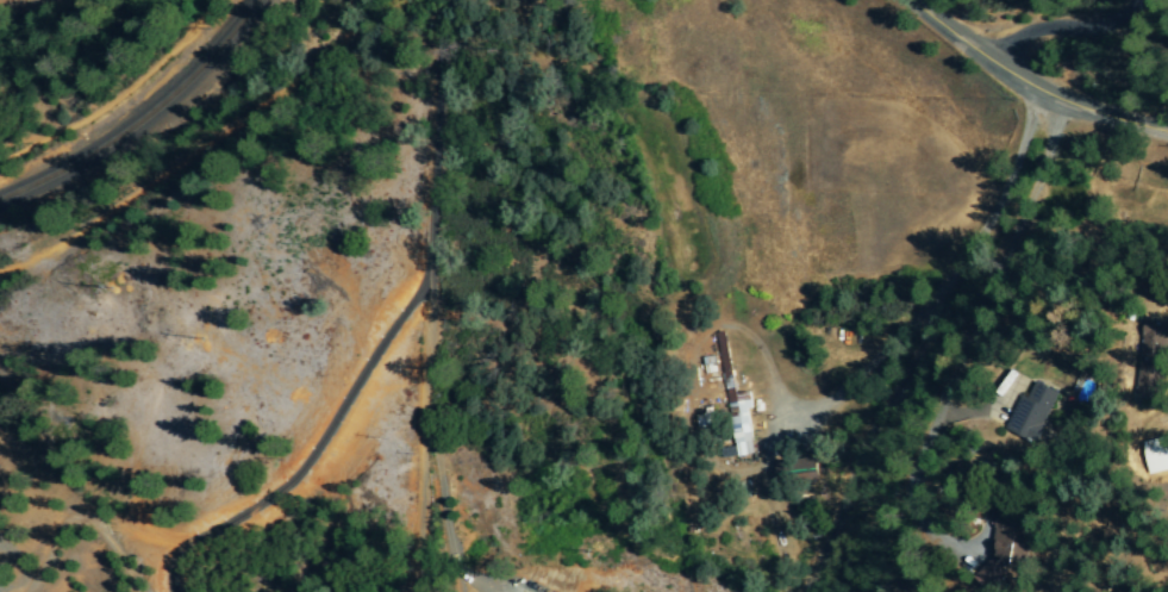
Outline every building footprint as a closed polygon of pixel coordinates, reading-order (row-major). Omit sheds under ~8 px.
[(1163,396),(1167,350),(1167,325),(1146,323),(1138,394),(1163,396)] [(715,333),(733,447),(721,449),(722,458),(753,454),(746,410),(751,409),(750,400),(736,402),(725,332),(715,333)] [(1064,390),(1041,380),(1034,394),(1027,391),(1011,427),(1041,441),(1064,390)] [(696,429),(714,426),(712,410),(693,413),(696,429)] [(1167,470),(1167,453),(1164,436),(1139,443),(1147,475),(1167,470)] [(1005,539),(1004,559),(1034,561),(1036,522),(1002,520),(1001,539),(1005,539)]
